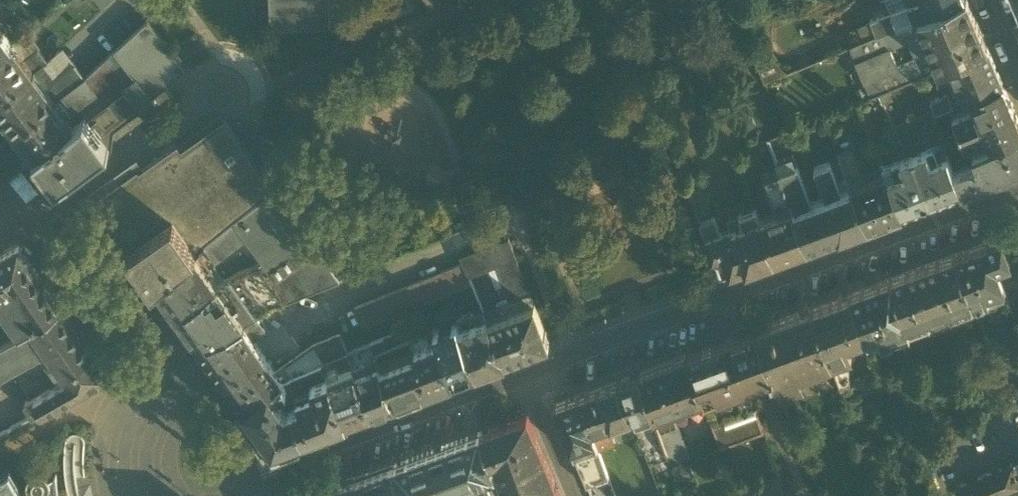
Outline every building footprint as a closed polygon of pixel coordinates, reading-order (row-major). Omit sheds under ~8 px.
[(910,4),(909,0),(884,0),(889,12),(910,4)] [(936,10),(932,0),(925,3),(925,1),(912,7),(917,18),(936,10)] [(917,18),(938,68),(950,62),(988,47),(968,0),(959,0),(936,10),(917,18)] [(870,20),(877,35),(917,18),(912,7),(911,3),(910,4),(889,12),(870,20)] [(890,47),(908,40),(916,58),(898,66),(866,81),(872,95),(880,92),(932,70),(938,68),(917,18),(877,35),(864,40),(850,46),(857,60),(890,47)] [(152,97),(153,97),(184,73),(184,67),(149,20),(86,77),(65,93),(16,130),(35,155),(86,116),(99,106),(126,85),(141,104),(144,109),(147,111),(151,112),(154,110),(156,107),(157,104),(156,101),(152,97)] [(858,26),(864,40),(877,35),(870,20),(858,26)] [(13,43),(3,30),(2,31),(0,29),(0,52),(13,43)] [(25,59),(39,48),(41,47),(35,39),(26,45),(20,37),(13,43),(25,59)] [(43,64),(48,60),(39,48),(25,59),(13,43),(0,52),(0,97),(43,64)] [(43,64),(57,83),(61,80),(59,76),(75,63),(62,47),(48,60),(43,64)] [(866,81),(898,66),(890,47),(857,60),(856,61),(865,81),(866,81)] [(965,98),(971,96),(1003,82),(988,47),(950,62),(938,68),(932,70),(938,84),(950,79),(955,90),(961,87),(965,98)] [(86,77),(75,63),(59,76),(61,80),(57,83),(65,93),(86,77)] [(43,64),(0,97),(0,109),(16,130),(65,93),(57,83),(43,64)] [(953,118),(959,132),(1013,109),(1005,88),(1003,82),(971,96),(973,101),(977,109),(953,118)] [(126,85),(99,106),(114,125),(141,104),(126,85)] [(931,100),(935,110),(953,103),(948,92),(931,100)] [(101,135),(114,125),(99,106),(86,116),(101,135)] [(750,109),(736,115),(746,138),(760,132),(750,109)] [(992,145),(1017,135),(1017,120),(1013,109),(959,132),(965,146),(984,138),(982,133),(986,132),(992,145)] [(35,155),(58,185),(109,146),(101,135),(86,116),(35,155)] [(93,196),(123,238),(175,201),(230,161),(213,132),(230,127),(224,119),(182,149),(178,144),(140,171),(136,165),(93,196)] [(123,238),(156,284),(196,252),(235,220),(274,188),(230,127),(213,132),(230,161),(175,201),(123,238)] [(959,168),(966,187),(991,178),(991,179),(1002,175),(1002,174),(1017,168),(1017,135),(992,145),(969,155),(972,163),(959,168)] [(918,153),(914,155),(931,200),(961,189),(953,170),(951,163),(944,144),(918,153)] [(852,184),(853,186),(867,224),(902,211),(885,171),(865,179),(854,151),(848,149),(839,152),(852,184)] [(883,166),(885,171),(902,211),(931,200),(914,155),(883,166)] [(776,162),(780,171),(796,165),(793,156),(776,162)] [(816,166),(827,196),(841,191),(830,161),(816,166)] [(793,206),(794,209),(811,202),(797,164),(796,165),(780,171),(793,206)] [(961,189),(966,187),(959,168),(953,170),(961,189)] [(765,177),(778,212),(793,206),(780,171),(765,177)] [(853,186),(841,191),(827,196),(841,234),(867,224),(853,186)] [(264,260),(269,268),(310,238),(293,215),(274,188),(235,220),(246,236),(247,237),(264,260)] [(827,196),(811,202),(794,209),(808,246),(841,234),(827,196)] [(794,209),(793,206),(778,212),(760,218),(775,258),(808,246),(794,209)] [(731,229),(760,218),(756,208),(740,214),(741,218),(729,223),(731,229)] [(700,222),(712,253),(721,249),(715,235),(721,233),(714,217),(701,222),(700,222)] [(730,275),(731,275),(775,259),(775,258),(760,218),(731,229),(721,233),(715,235),(721,249),(730,275)] [(209,266),(247,237),(246,236),(235,220),(196,252),(206,266),(209,266)] [(504,284),(509,298),(510,300),(530,291),(509,237),(460,255),(469,275),(489,267),(497,264),(504,284)] [(318,249),(310,238),(269,268),(278,279),(318,249)] [(956,255),(974,304),(989,298),(987,292),(1003,286),(996,266),(1010,260),(1002,238),(956,255)] [(0,252),(0,297),(8,309),(22,328),(34,321),(65,304),(20,241),(0,252)] [(340,279),(318,249),(278,279),(269,268),(264,260),(229,276),(257,317),(270,311),(269,308),(340,279)] [(712,253),(721,278),(730,275),(721,249),(712,253)] [(206,266),(196,252),(156,284),(177,313),(218,282),(206,266)] [(956,255),(890,279),(908,329),(974,304),(956,255)] [(363,326),(471,282),(462,262),(355,306),(363,326)] [(497,264),(489,267),(496,287),(504,284),(497,264)] [(222,280),(218,282),(177,313),(195,339),(197,342),(242,323),(257,317),(229,276),(222,280)] [(892,335),(908,329),(890,279),(862,289),(878,332),(889,328),(892,335)] [(866,337),(878,332),(862,289),(850,294),(865,334),(866,337)] [(535,304),(530,291),(510,300),(509,298),(499,303),(497,305),(501,316),(535,304)] [(847,340),(865,334),(850,294),(811,308),(830,358),(831,357),(833,360),(845,356),(852,353),(847,340)] [(1017,301),(1017,294),(1007,298),(1010,304),(1017,301)] [(54,376),(66,370),(97,349),(65,304),(34,321),(50,344),(39,350),(54,376)] [(501,316),(500,317),(515,356),(549,343),(535,304),(501,316)] [(802,379),(802,377),(800,372),(833,360),(831,357),(830,358),(811,308),(757,329),(774,376),(780,392),(798,385),(800,384),(802,382),(802,379)] [(22,328),(8,309),(0,314),(0,340),(22,328)] [(457,320),(458,321),(476,371),(504,360),(488,321),(483,310),(457,320)] [(242,323),(253,339),(266,329),(257,317),(242,323)] [(500,317),(488,321),(504,360),(515,356),(500,317)] [(39,350),(50,344),(34,321),(22,328),(0,340),(0,372),(39,350)] [(458,321),(434,329),(453,379),(476,371),(458,321)] [(253,339),(242,323),(197,342),(220,373),(258,345),(253,339)] [(405,339),(375,351),(395,401),(453,379),(434,329),(434,327),(405,339)] [(757,329),(734,337),(751,384),(774,376),(757,329)] [(372,342),(375,351),(405,339),(401,330),(372,342)] [(341,333),(315,343),(326,360),(348,351),(341,333)] [(702,397),(704,402),(751,384),(734,337),(715,344),(702,349),(686,355),(702,397)] [(372,342),(349,351),(371,410),(395,401),(375,351),(372,342)] [(323,362),(326,360),(315,343),(276,370),(282,379),(283,378),(323,362)] [(276,370),(258,345),(220,373),(237,397),(243,406),(282,379),(276,370)] [(111,370),(97,349),(66,370),(69,376),(78,390),(78,389),(111,370)] [(326,360),(323,362),(345,420),(371,410),(349,351),(348,351),(326,360)] [(673,408),(702,397),(686,355),(639,372),(651,404),(655,415),(673,408)] [(841,383),(849,380),(849,365),(845,356),(833,360),(841,383)] [(323,362),(283,378),(305,434),(339,422),(345,420),(323,362)] [(631,412),(651,404),(639,372),(618,380),(631,412)] [(30,399),(38,412),(78,390),(69,376),(30,399)] [(283,378),(282,379),(243,406),(244,407),(259,428),(267,439),(268,440),(269,440),(270,440),(271,440),(272,440),(276,442),(277,442),(278,443),(279,443),(280,444),(281,443),(282,443),(305,434),(283,378)] [(633,415),(631,412),(618,380),(578,395),(591,430),(607,424),(628,417),(633,415)] [(841,383),(844,390),(852,388),(849,380),(841,383)] [(757,401),(751,384),(704,402),(721,447),(764,431),(754,402),(757,401)] [(565,432),(575,456),(598,448),(591,430),(578,395),(553,404),(565,432)] [(631,412),(633,415),(635,422),(651,461),(670,454),(655,415),(651,404),(631,412)] [(690,453),(673,408),(655,415),(670,454),(672,460),(690,453)] [(529,493),(556,482),(527,414),(520,417),(481,431),(496,472),(505,495),(510,495),(527,490),(529,493)] [(612,439),(607,424),(591,430),(598,448),(599,447),(610,443),(612,439)] [(481,431),(468,436),(483,476),(496,472),(481,431)] [(466,483),(483,476),(468,436),(394,464),(406,495),(431,495),(466,483)] [(599,447),(598,448),(575,456),(587,485),(610,477),(599,447)] [(966,495),(1001,495),(1017,490),(1017,463),(1013,465),(1013,464),(961,485),(966,495)] [(357,478),(364,495),(406,495),(394,464),(357,478)] [(691,464),(677,469),(680,480),(695,475),(691,464)] [(58,490),(57,482),(56,473),(55,473),(55,474),(49,478),(47,476),(45,474),(42,472),(38,472),(35,473),(33,474),(30,476),(28,480),(28,483),(28,486),(29,489),(23,493),(23,492),(10,470),(0,476),(0,495),(60,495),(58,490)] [(787,495),(779,473),(768,477),(775,495),(787,495)] [(487,486),(483,476),(466,483),(470,493),(487,486)] [(768,477),(757,481),(762,495),(775,495),(768,477)] [(314,494),(315,495),(364,495),(357,478),(314,494)] [(757,481),(745,485),(749,495),(762,495),(757,481)] [(556,482),(529,493),(530,495),(546,495),(560,491),(556,482)] [(487,486),(470,493),(466,483),(431,495),(490,495),(487,486)] [(745,485),(734,489),(737,495),(749,495),(745,485)]
